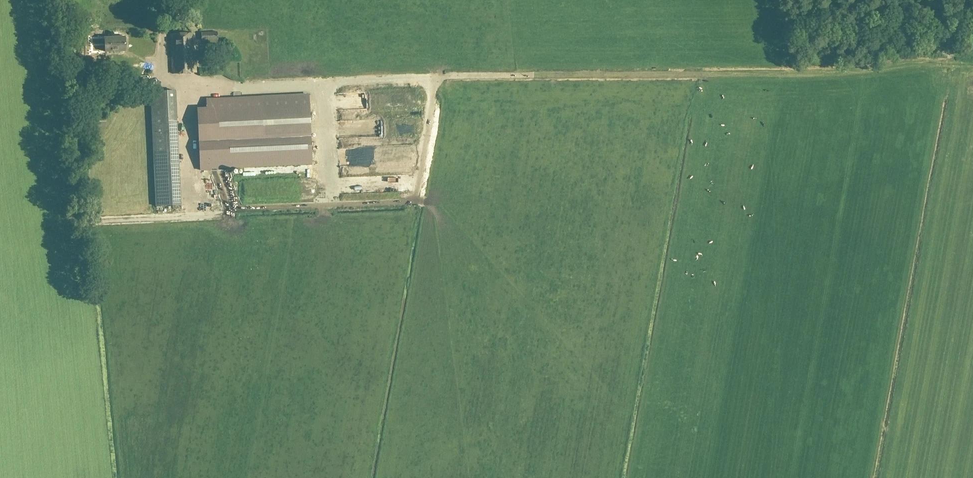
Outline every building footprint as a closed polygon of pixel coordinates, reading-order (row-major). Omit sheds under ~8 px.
[(196,73),(194,33),(170,35),(173,74),(196,73)] [(201,34),(201,41),(216,41),(215,33),(201,34)] [(125,37),(105,38),(105,45),(96,45),(96,52),(105,52),(126,51),(125,37)] [(109,87),(89,87),(90,99),(110,98),(109,87)] [(151,92),(154,167),(178,165),(175,91),(151,92)] [(338,93),(338,105),(369,106),(369,111),(373,111),(373,94),(338,93)] [(263,147),(310,145),(308,97),(217,102),(215,102),(216,120),(217,147),(263,144),(263,147)] [(91,113),(92,124),(106,123),(105,113),(91,113)] [(217,160),(219,172),(265,167),(263,152),(244,154),(245,157),(231,159),(231,158),(217,160)] [(321,166),(322,177),(333,177),(332,165),(321,166)]
